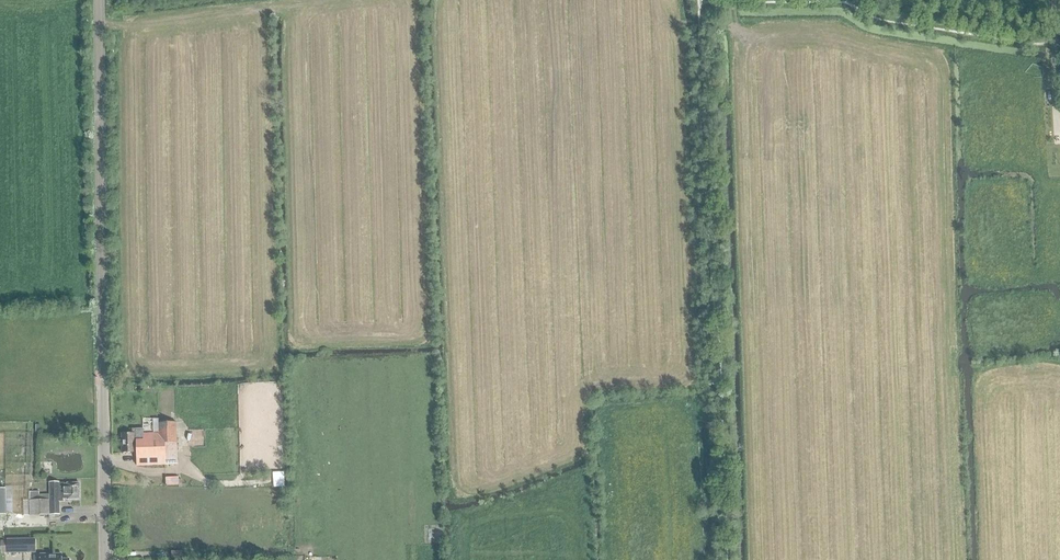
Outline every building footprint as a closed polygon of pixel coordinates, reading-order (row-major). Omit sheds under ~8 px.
[(137,453),(137,466),(176,465),(175,424),(158,424),(158,435),(144,435),(143,430),(132,430),(132,435),(121,435),(121,454),(137,453)] [(166,478),(166,486),(179,485),(179,477),(166,478)] [(29,501),(23,501),(24,516),(30,516),(49,515),(60,515),(59,500),(79,499),(79,483),(60,484),(60,482),(50,482),(50,494),(39,494),(39,491),(29,491),(29,501)] [(35,539),(7,540),(8,553),(35,552),(35,539)]
